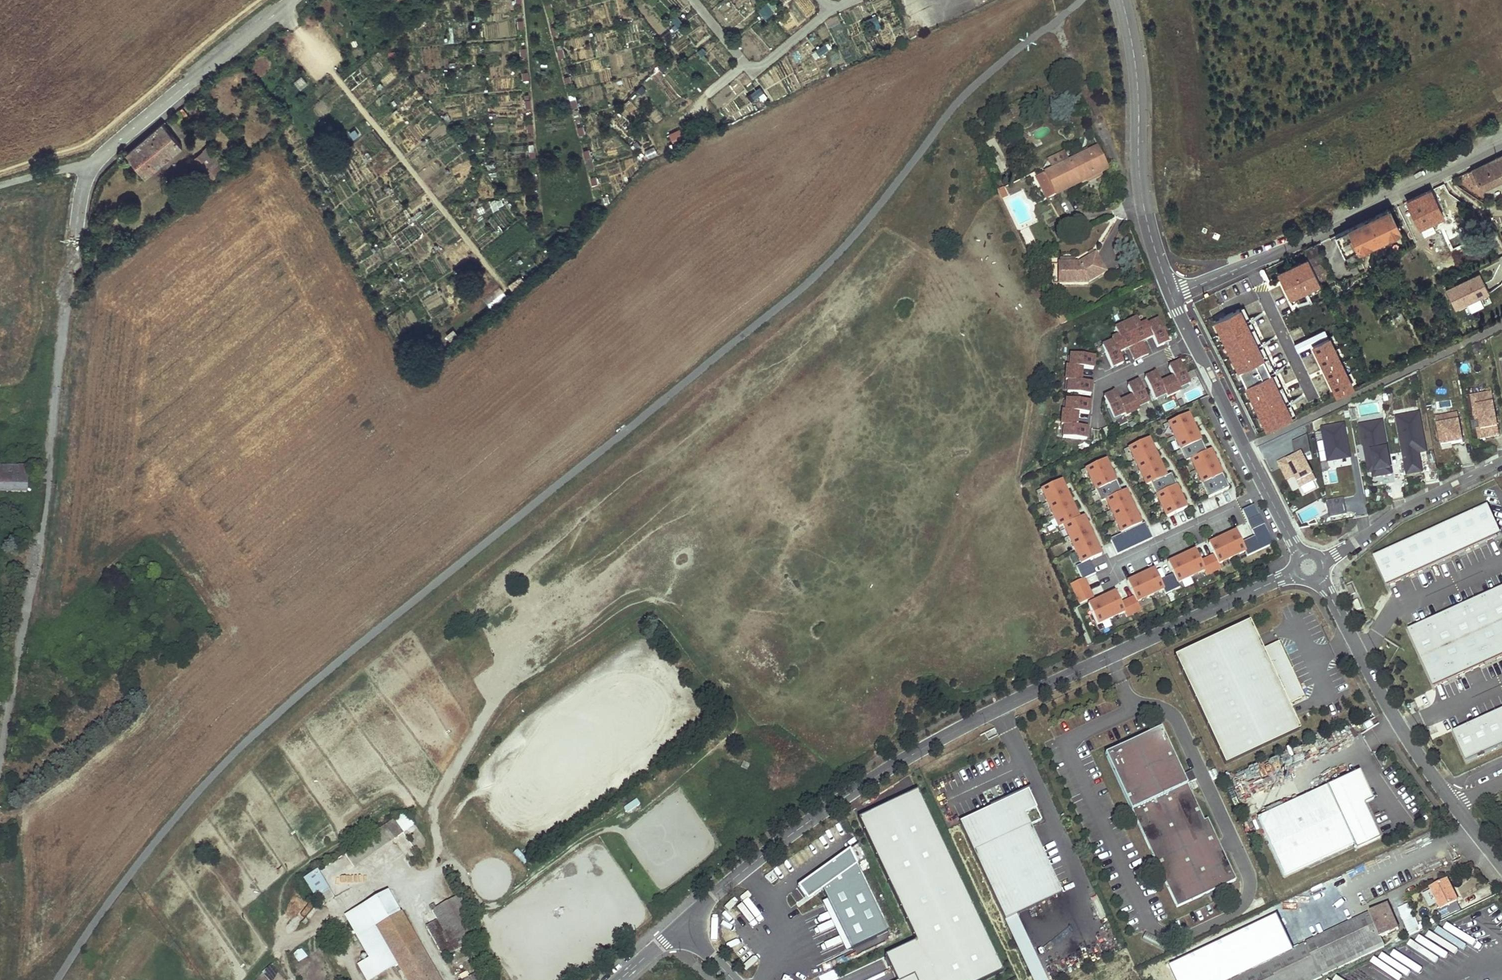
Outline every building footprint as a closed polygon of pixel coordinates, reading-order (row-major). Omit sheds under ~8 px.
[(386,0),(376,0),(371,4),(375,9),(386,0)] [(763,5),(757,11),(765,19),(771,13),(763,5)] [(384,19),(375,9),(372,12),(380,22),(384,19)] [(823,42),(814,49),(818,55),(827,48),(823,42)] [(699,46),(695,49),(702,58),(706,54),(699,46)] [(761,88),(750,92),(753,101),(764,97),(761,88)] [(179,110),(172,115),(180,125),(188,120),(187,119),(192,116),(189,112),(184,116),(179,110)] [(163,122),(126,154),(146,177),(183,146),(163,122)] [(673,144),(684,139),(679,129),(668,134),(673,144)] [(207,165),(219,155),(211,145),(199,156),(207,165)] [(1036,177),(1047,199),(1086,180),(1099,173),(1107,169),(1096,147),(1068,161),(1052,169),(1036,177)] [(1052,169),(1068,161),(1063,152),(1047,160),(1052,169)] [(229,166),(219,155),(207,165),(199,156),(193,162),(210,181),(229,166)] [(1472,169),(1478,182),(1482,189),(1501,179),(1501,155),(1472,169)] [(1472,169),(1468,171),(1474,184),(1478,182),(1472,169)] [(1099,173),(1086,180),(1088,183),(1101,176),(1099,173)] [(1003,188),(997,190),(1001,200),(1007,197),(1003,188)] [(1431,190),(1407,201),(1411,210),(1420,228),(1432,223),(1443,217),(1431,190)] [(1390,209),(1336,235),(1346,258),(1360,251),(1359,249),(1399,230),(1390,209)] [(1420,228),(1411,210),(1409,211),(1420,234),(1434,227),(1432,223),(1420,228)] [(1319,282),(1331,277),(1316,245),(1304,250),(1319,282)] [(1074,266),(1059,265),(1059,274),(1058,274),(1057,285),(1087,286),(1087,284),(1105,275),(1096,257),(1090,259),(1077,266),(1074,266)] [(1464,281),(1446,290),(1455,308),(1489,292),(1479,273),(1467,279),(1468,281),(1466,283),(1464,281)] [(1386,316),(1390,323),(1392,321),(1394,324),(1396,323),(1397,325),(1405,322),(1399,310),(1386,316)] [(1136,319),(1126,324),(1141,358),(1148,354),(1142,342),(1152,337),(1157,347),(1168,342),(1158,321),(1147,326),(1146,323),(1140,326),(1136,319)] [(1141,358),(1126,324),(1114,329),(1118,336),(1112,339),(1113,341),(1102,347),(1112,368),(1123,363),(1119,353),(1128,348),(1134,361),(1141,358)] [(1094,357),(1070,355),(1069,367),(1067,366),(1066,374),(1081,375),(1082,368),(1093,369),(1094,357)] [(1173,377),(1167,380),(1173,394),(1180,391),(1179,388),(1190,383),(1180,362),(1168,367),(1173,377)] [(1156,373),(1144,379),(1155,400),(1165,395),(1167,398),(1173,394),(1167,380),(1160,383),(1156,373)] [(1081,375),(1066,374),(1065,381),(1068,381),(1067,393),(1091,395),(1092,383),(1081,382),(1081,375)] [(1132,397),(1126,400),(1132,414),(1139,410),(1138,408),(1149,403),(1138,382),(1127,387),(1132,397)] [(1115,392),(1104,397),(1114,419),(1124,414),(1126,417),(1132,414),(1126,400),(1120,403),(1115,392)] [(1478,431),(1479,440),(1499,436),(1491,394),(1471,397),(1476,421),(1479,420),(1481,430),(1478,431)] [(1062,411),(1062,419),(1077,420),(1078,413),(1089,414),(1090,401),(1066,399),(1065,411),(1062,411)] [(1206,453),(1188,414),(1168,424),(1186,462),(1190,460),(1208,498),(1228,489),(1210,451),(1206,453)] [(1397,418),(1407,470),(1419,468),(1416,454),(1419,454),(1427,452),(1419,414),(1397,418)] [(1452,445),(1463,443),(1458,415),(1436,419),(1441,442),(1451,440),(1452,445)] [(1077,420),(1062,419),(1061,426),(1064,426),(1063,438),(1086,440),(1087,428),(1076,427),(1077,420)] [(1375,467),(1377,478),(1392,475),(1383,422),(1360,426),(1364,448),(1365,448),(1371,447),(1374,458),(1368,460),(1369,468),(1375,467)] [(1329,469),(1352,465),(1344,425),(1322,429),(1329,469)] [(1293,443),(1295,455),(1296,458),(1288,462),(1287,460),(1279,464),(1287,481),(1295,477),(1301,488),(1316,481),(1303,457),(1311,453),(1308,436),(1293,443)] [(1167,477),(1149,439),(1128,448),(1146,486),(1151,484),(1166,518),(1187,508),(1171,475),(1167,477)] [(1365,448),(1368,460),(1374,458),(1371,447),(1365,448)] [(1419,468),(1407,470),(1408,475),(1423,473),(1419,454),(1416,454),(1419,468)] [(1121,493),(1106,460),(1086,469),(1101,503),(1106,501),(1121,534),(1141,525),(1126,491),(1121,493)] [(26,493),(26,468),(0,468),(0,493),(26,493)] [(1079,519),(1061,481),(1041,490),(1059,529),(1063,526),(1081,565),(1090,560),(1101,555),(1083,517),(1079,519)] [(1343,500),(1328,502),(1331,517),(1346,515),(1343,500)] [(1260,516),(1255,505),(1242,510),(1247,522),(1260,516)] [(1501,535),(1488,507),(1374,559),(1387,586),(1501,535)] [(1252,530),(1264,524),(1260,516),(1247,522),(1252,530)] [(1145,523),(1141,525),(1121,534),(1111,539),(1118,555),(1152,539),(1145,523)] [(1264,524),(1252,530),(1255,536),(1261,550),(1274,544),(1264,524)] [(1236,531),(1209,544),(1214,555),(1218,564),(1245,552),(1241,543),(1236,531)] [(1255,536),(1241,543),(1245,552),(1248,556),(1261,550),(1255,536)] [(1195,550),(1168,563),(1173,574),(1177,583),(1205,571),(1200,562),(1195,550)] [(1214,555),(1200,562),(1205,571),(1207,575),(1220,569),(1218,564),(1214,555)] [(1081,565),(1076,567),(1082,580),(1084,579),(1095,574),(1090,560),(1081,565)] [(1154,569),(1127,582),(1134,597),(1136,602),(1164,590),(1160,581),(1154,569)] [(1173,574),(1160,581),(1164,590),(1166,594),(1179,588),(1177,583),(1173,574)] [(1082,580),(1071,585),(1080,604),(1093,598),(1084,579),(1082,580)] [(1356,593),(1352,585),(1347,587),(1351,596),(1356,593)] [(1410,632),(1435,688),(1501,657),(1501,590),(1410,632)] [(1115,592),(1088,605),(1097,625),(1125,612),(1121,603),(1115,592)] [(1134,597),(1121,603),(1125,612),(1127,617),(1140,611),(1136,602),(1134,597)] [(1250,621),(1175,656),(1225,765),(1300,730),(1288,704),(1304,696),(1291,669),(1279,642),(1263,649),(1250,621)] [(1294,668),(1281,641),(1279,642),(1291,669),(1294,668)] [(1455,734),(1467,762),(1501,746),(1501,713),(1455,734)] [(1106,754),(1176,906),(1235,878),(1207,817),(1204,819),(1187,782),(1183,775),(1162,728),(1106,754)] [(1359,772),(1350,776),(1364,806),(1372,801),(1359,772)] [(1283,877),(1353,845),(1377,834),(1364,806),(1350,776),(1258,820),(1283,877)] [(855,813),(915,938),(885,952),(898,979),(984,979),(1005,970),(916,785),(855,813)] [(959,819),(1033,979),(1045,979),(1015,914),(1059,894),(1028,824),(1038,819),(1025,789),(959,819)] [(402,832),(403,833),(415,825),(405,811),(394,820),(402,832)] [(402,832),(394,820),(392,818),(343,853),(353,867),(402,832)] [(1353,845),(1356,851),(1380,840),(1377,834),(1353,845)] [(859,843),(852,845),(857,860),(864,857),(859,843)] [(850,846),(799,883),(809,897),(823,887),(853,946),(890,929),(850,846)] [(331,898),(315,871),(304,878),(320,905),(331,898)] [(1438,911),(1442,918),(1460,909),(1456,903),(1457,902),(1447,882),(1432,890),(1442,910),(1438,911)] [(414,938),(387,892),(364,906),(390,952),(414,938)] [(445,904),(461,933),(475,926),(458,894),(443,901),(445,904)] [(426,927),(443,958),(468,945),(461,933),(445,904),(431,911),(437,921),(426,927)] [(1415,915),(1410,904),(1399,908),(1403,919),(1415,915)] [(1307,944),(1321,973),(1385,943),(1382,936),(1398,929),(1388,905),(1307,944)] [(366,979),(368,979),(397,964),(406,979),(438,979),(414,938),(390,952),(364,906),(344,917),(365,953),(362,954),(365,960),(357,964),(366,979)] [(1420,931),(1415,915),(1403,919),(1409,935),(1420,931)] [(1307,944),(1301,946),(1301,948),(1268,965),(1276,979),(1307,979),(1321,973),(1307,944)] [(1231,979),(1276,979),(1268,965),(1301,948),(1301,946),(1231,979)] [(301,947),(292,953),(297,961),(306,956),(301,947)] [(480,971),(475,973),(479,979),(485,979),(480,971)]
